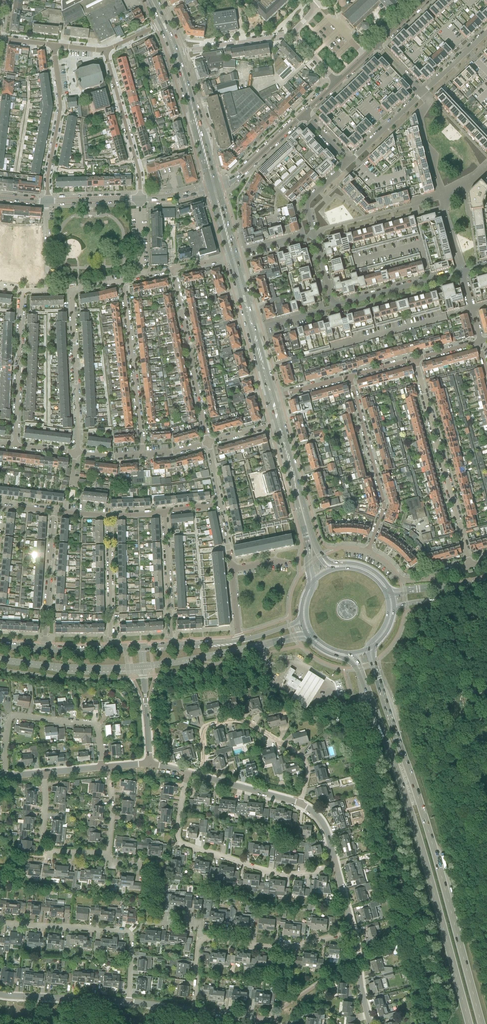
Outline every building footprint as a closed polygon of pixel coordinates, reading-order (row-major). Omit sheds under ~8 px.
[(89,14),(107,5),(118,0),(64,0),(61,1),(61,11),(62,17),(65,26),(89,14)] [(97,39),(99,43),(111,37),(104,24),(108,22),(108,21),(123,14),(126,12),(120,0),(118,0),(107,5),(89,14),(86,16),(93,30),(94,33),(97,39)] [(259,3),(253,9),(258,14),(258,15),(260,18),(261,17),(266,23),(290,0),(263,0),(259,3)] [(339,3),(339,4),(339,5),(339,6),(340,6),(341,7),(342,7),(343,7),(344,7),(347,10),(345,12),(344,12),(341,15),(346,20),(350,24),(353,28),(355,29),(357,27),(361,24),(362,26),(362,27),(362,28),(362,29),(363,30),(364,30),(364,31),(365,31),(366,31),(367,31),(367,30),(368,30),(368,29),(369,29),(369,28),(369,27),(369,26),(369,25),(368,25),(368,24),(367,24),(366,24),(365,24),(364,24),(363,22),(378,7),(381,10),(384,7),(389,12),(392,9),(394,11),(397,8),(395,6),(398,3),(396,0),(357,0),(349,7),(348,5),(349,5),(349,4),(348,4),(347,4),(347,3),(347,2),(347,1),(346,1),(346,0),(340,0),(339,0),(339,1),(339,2),(339,3)] [(438,3),(445,10),(449,6),(443,0),(440,0),(438,3)] [(438,3),(434,7),(440,14),(441,14),(445,10),(438,3)] [(175,10),(175,11),(176,12),(175,13),(177,15),(188,10),(186,5),(185,5),(179,7),(175,10)] [(434,7),(429,10),(436,18),(441,14),(440,14),(434,7)] [(128,19),(124,20),(126,23),(126,22),(129,21),(141,15),(140,12),(140,11),(139,10),(138,9),(131,12),(132,12),(130,13),(129,14),(127,15),(129,18),(128,18),(128,19)] [(179,18),(179,19),(180,21),(183,19),(184,20),(189,17),(186,13),(189,11),(188,10),(177,15),(179,18)] [(213,14),(216,33),(220,33),(220,35),(226,34),(226,32),(238,30),(235,11),(213,14)] [(482,15),(481,14),(479,12),(475,16),(476,16),(482,23),(486,20),(482,15)] [(429,24),(434,20),(427,13),(422,17),(423,17),(429,24)] [(141,15),(129,21),(126,22),(127,25),(131,24),(131,23),(133,22),(136,28),(141,26),(140,23),(144,21),(141,15)] [(478,27),(482,23),(476,16),(475,16),(471,20),(472,20),(478,27)] [(183,19),(180,21),(181,24),(182,24),(183,27),(191,23),(194,21),(199,19),(198,17),(193,20),(194,20),(191,21),(189,17),(184,20),(183,19)] [(422,17),(418,21),(425,28),(429,24),(423,17),(422,17)] [(471,20),(468,24),(474,31),(478,27),(472,20),(471,20)] [(418,21),(414,25),(421,32),(425,28),(418,21)] [(19,23),(11,22),(11,23),(10,24),(11,25),(10,29),(11,31),(20,32),(20,31),(23,32),(24,27),(19,26),(19,23)] [(115,35),(112,29),(108,22),(104,24),(111,37),(115,35)] [(197,26),(196,37),(204,37),(206,22),(197,26)] [(191,23),(183,27),(185,29),(184,30),(185,31),(186,32),(194,28),(191,23)] [(474,31),(468,24),(464,27),(465,29),(470,34),(470,35),(474,31)] [(58,28),(33,25),(33,27),(32,32),(58,35),(58,32),(61,32),(61,26),(58,26),(58,28)] [(414,25),(410,29),(417,36),(421,32),(414,25)] [(188,36),(196,37),(197,26),(194,28),(186,32),(188,35),(188,36)] [(465,29),(464,27),(460,31),(466,39),(470,35),(470,34),(465,29)] [(88,32),(89,30),(71,28),(70,30),(70,36),(69,37),(77,38),(80,38),(88,39),(88,38),(88,32)] [(410,29),(406,33),(411,38),(410,38),(412,40),(417,36),(410,29)] [(406,33),(404,30),(399,35),(406,42),(410,38),(411,38),(406,33)] [(402,46),(406,42),(399,35),(395,38),(402,46)] [(398,50),(402,46),(395,38),(391,42),(395,46),(398,49),(398,50)] [(136,47),(133,49),(135,55),(139,53),(143,51),(155,45),(152,39),(144,43),(140,45),(141,49),(137,51),(136,47)] [(443,42),(439,46),(442,48),(448,55),(452,52),(445,44),(443,42)] [(278,51),(279,53),(291,65),(295,70),(302,63),(283,43),(276,49),(278,51)] [(149,54),(150,57),(157,54),(156,52),(158,51),(155,45),(143,51),(144,54),(148,52),(149,54)] [(261,47),(256,47),(258,58),(258,56),(261,55),(261,58),(267,57),(266,55),(269,54),(270,56),(270,53),(269,45),(263,46),(261,46),(261,47)] [(9,46),(8,46),(7,47),(7,53),(28,56),(29,48),(9,46)] [(395,46),(391,50),(399,59),(403,55),(398,50),(398,49),(395,46)] [(248,49),(239,50),(240,57),(245,56),(245,60),(246,60),(246,58),(249,57),(249,59),(254,59),(254,57),(257,56),(257,58),(258,58),(256,47),(250,48),(248,48),(248,49)] [(444,59),(448,55),(442,48),(438,52),(444,59)] [(36,50),(32,51),(33,53),(33,56),(34,56),(36,55),(37,55),(38,59),(38,58),(45,58),(44,51),(37,52),(36,50)] [(223,62),(223,58),(223,55),(216,56),(216,52),(202,54),(201,57),(194,59),(196,64),(195,65),(196,66),(197,66),(197,69),(212,64),(216,63),(223,62)] [(441,63),(444,59),(438,52),(434,55),(441,63)] [(7,53),(6,60),(27,62),(28,60),(28,56),(7,53)] [(150,57),(147,59),(148,64),(149,65),(149,67),(162,63),(160,56),(159,57),(158,57),(157,54),(150,57)] [(437,67),(441,63),(434,55),(430,59),(437,67)] [(236,60),(226,59),(223,58),(223,62),(223,68),(235,69),(236,60)] [(280,58),(274,63),(275,68),(283,61),(280,58)] [(378,62),(374,58),(370,62),(377,70),(381,66),(378,62)] [(382,58),(378,62),(381,66),(386,71),(390,67),(382,58)] [(433,70),(437,67),(430,59),(425,63),(427,65),(428,65),(433,70)] [(6,60),(5,66),(16,67),(27,69),(27,66),(27,62),(6,60)] [(283,61),(275,68),(276,72),(277,72),(286,64),(283,61)] [(81,91),(94,88),(95,93),(90,94),(95,112),(110,107),(106,94),(107,93),(104,82),(102,82),(102,79),(101,76),(98,67),(93,67),(83,69),(81,62),(77,63),(77,64),(76,65),(78,71),(74,74),(77,84),(76,85),(78,85),(78,86),(76,87),(77,87),(78,87),(81,91)] [(377,70),(370,62),(366,66),(373,74),(377,70)] [(154,68),(155,72),(164,69),(162,63),(149,67),(150,69),(154,68)] [(46,64),(36,65),(37,71),(35,72),(36,75),(46,73),(45,70),(47,70),(46,64)] [(213,69),(212,66),(212,64),(197,69),(196,69),(197,71),(198,71),(199,73),(212,69),(213,69)] [(277,72),(276,72),(276,74),(279,76),(288,67),(286,64),(277,72)] [(288,67),(279,76),(283,81),(295,70),(291,65),(288,67)] [(431,76),(435,72),(433,70),(428,65),(427,65),(424,69),(430,76),(431,76)] [(366,66),(361,70),(363,73),(368,78),(369,77),(373,74),(366,66)] [(410,71),(419,80),(423,76),(419,73),(420,73),(420,72),(415,67),(410,71)] [(469,67),(465,71),(472,79),(473,80),(478,76),(469,67)] [(120,71),(122,77),(130,74),(128,69),(120,71)] [(152,76),(153,79),(166,75),(164,69),(155,72),(156,75),(152,76)] [(424,69),(420,72),(420,73),(419,73),(423,76),(426,80),(431,76),(430,76),(424,69)] [(199,74),(198,74),(199,77),(200,76),(201,79),(204,78),(204,79),(209,77),(214,76),(215,75),(215,72),(209,74),(208,70),(199,73),(199,74)] [(302,75),(302,77),(308,78),(308,80),(305,83),(306,85),(310,88),(319,80),(319,78),(316,76),(313,75),(311,73),(312,72),(310,71),(303,71),(302,75)] [(465,71),(461,75),(468,82),(472,79),(465,71)] [(6,79),(15,81),(19,81),(19,79),(19,78),(15,78),(16,75),(4,73),(4,77),(5,77),(6,78),(6,79)] [(368,78),(363,73),(359,77),(366,84),(371,80),(369,77),(368,78)] [(166,75),(153,79),(154,82),(153,83),(153,84),(153,85),(154,85),(155,85),(159,84),(161,90),(168,87),(166,82),(168,81),(166,75)] [(461,75),(458,78),(465,86),(468,82),(461,75)] [(300,77),(295,81),(297,83),(305,93),(310,88),(306,85),(305,83),(304,83),(300,77)] [(359,77),(355,80),(362,88),(366,84),(359,77)] [(458,78),(453,83),(462,92),(466,88),(465,86),(458,78)] [(402,79),(397,84),(402,89),(406,92),(410,88),(402,79)] [(123,82),(125,88),(133,85),(131,80),(123,82)] [(204,89),(204,90),(211,88),(210,84),(215,83),(215,80),(202,84),(203,87),(203,88),(203,89),(204,89)] [(355,80),(351,84),(358,92),(362,88),(355,80)] [(3,81),(2,89),(11,90),(19,91),(20,92),(20,89),(19,89),(20,83),(3,81)] [(216,86),(219,97),(238,92),(236,81),(232,82),(226,84),(216,86)] [(289,82),(285,85),(298,99),(302,96),(296,90),(295,92),(291,88),(293,86),(289,82)] [(298,88),(296,90),(302,96),(305,93),(297,83),(295,84),(298,88)] [(351,84),(347,88),(354,96),(358,92),(351,84)] [(291,95),(288,98),(294,104),(298,99),(285,85),(283,87),(291,95)] [(160,91),(162,100),(165,99),(173,97),(171,91),(169,91),(168,88),(160,91)] [(204,91),(204,92),(204,93),(205,93),(206,97),(211,95),(213,94),(212,91),(211,88),(204,90),(204,91)] [(342,92),(349,100),(354,96),(347,88),(342,92)] [(443,88),(434,96),(438,101),(446,92),(443,88)] [(208,100),(205,100),(219,152),(228,150),(231,147),(230,140),(229,138),(231,136),(232,136),(242,126),(265,105),(250,89),(238,92),(219,97),(213,98),(208,100)] [(406,92),(402,89),(399,93),(406,100),(410,96),(406,92)] [(126,93),(128,99),(136,97),(135,91),(126,93)] [(342,92),(338,96),(345,104),(349,100),(342,92)] [(446,92),(438,101),(442,105),(449,98),(450,96),(446,92)] [(395,96),(399,101),(399,102),(401,104),(406,100),(399,93),(395,96)] [(393,94),(388,98),(395,105),(399,102),(399,101),(395,96),(393,94)] [(263,98),(261,99),(273,112),(275,110),(271,106),(273,105),(269,100),(266,96),(265,96),(263,98)] [(282,96),(281,98),(290,107),(294,104),(288,98),(286,100),(283,96),(282,96)] [(338,96),(334,100),(339,105),(339,106),(341,108),(345,104),(338,96)] [(128,99),(129,105),(138,102),(136,97),(128,99)] [(164,103),(165,106),(174,104),(173,97),(165,99),(162,100),(163,103),(164,103)] [(280,97),(276,100),(279,103),(278,103),(280,106),(281,105),(286,111),(290,107),(281,98),(280,97)] [(339,105),(334,100),(332,98),(328,102),(335,109),(339,106),(339,105)] [(388,98),(385,102),(391,109),(395,105),(388,98)] [(449,98),(442,105),(445,108),(453,102),(449,98)] [(335,109),(328,102),(323,106),(330,114),(335,109)] [(385,102),(381,105),(388,113),(391,109),(385,102)] [(453,102),(445,108),(449,112),(456,105),(453,102)] [(275,103),(273,105),(282,114),(286,111),(281,105),(280,106),(278,103),(277,105),(275,103)] [(167,109),(168,112),(176,110),(174,104),(165,106),(166,109),(167,109)] [(456,105),(449,112),(453,116),(460,110),(461,108),(457,104),(456,105)] [(282,114),(273,105),(271,106),(275,110),(273,112),(279,118),(282,114)] [(326,118),(327,117),(330,114),(323,106),(319,110),(323,114),(326,118)] [(112,109),(107,110),(104,111),(105,114),(104,115),(105,117),(113,115),(112,109)] [(176,110),(168,112),(169,116),(168,116),(169,119),(178,116),(176,110)] [(270,110),(267,113),(274,121),(278,118),(270,110)] [(460,110),(453,116),(456,120),(464,113),(460,110)] [(133,119),(141,117),(140,115),(144,113),(143,111),(132,114),(132,116),(132,117),(132,118),(133,119)] [(464,113),(456,120),(460,124),(469,115),(465,111),(464,113)] [(267,113),(264,116),(271,125),(273,123),(274,121),(267,113)] [(327,117),(326,118),(323,114),(319,118),(327,127),(331,122),(327,117)] [(414,115),(409,120),(412,130),(417,128),(417,129),(419,128),(416,115),(414,115)] [(469,115),(460,124),(464,128),(474,119),(470,115),(469,115)] [(260,119),(262,122),(268,127),(269,126),(270,126),(271,125),(264,116),(260,119)] [(103,122),(99,123),(100,126),(104,125),(115,122),(115,120),(115,119),(115,118),(114,117),(109,118),(106,119),(107,121),(103,123),(103,122)] [(362,123),(369,130),(373,127),(366,119),(362,123)] [(474,119),(464,128),(467,132),(475,125),(478,123),(474,119)] [(146,121),(135,124),(135,126),(135,128),(136,128),(136,129),(144,127),(143,124),(147,123),(146,121)] [(259,121),(257,123),(265,131),(267,129),(266,129),(268,127),(262,122),(261,123),(259,121)] [(172,124),(174,130),(181,128),(179,122),(172,124)] [(258,126),(256,128),(261,133),(263,132),(263,133),(265,131),(257,123),(255,124),(258,126)] [(362,123),(358,127),(365,134),(369,130),(362,123)] [(475,125),(467,132),(471,136),(478,129),(475,125)] [(242,126),(232,136),(232,137),(243,127),(242,126)] [(254,126),(250,129),(258,137),(260,136),(259,135),(261,133),(256,128),(254,126)] [(109,128),(105,130),(106,132),(107,135),(118,132),(118,129),(118,127),(117,127),(109,129),(109,128)] [(358,127),(353,131),(355,133),(356,133),(361,138),(365,134),(358,127)] [(478,129),(471,136),(475,140),(484,131),(480,127),(478,129)] [(174,130),(176,136),(183,134),(181,128),(174,130)] [(412,130),(405,131),(406,137),(419,134),(417,129),(417,128),(412,130)] [(251,133),(249,134),(255,140),(256,138),(257,139),(258,137),(250,129),(249,130),(251,133)] [(295,141),(300,137),(303,133),(299,129),(291,137),(295,141)] [(303,133),(300,137),(304,141),(311,134),(307,129),(303,133)] [(138,138),(139,138),(146,136),(146,134),(149,133),(149,130),(137,134),(138,136),(137,136),(138,138)] [(475,140),(478,144),(486,136),(486,133),(485,130),(484,131),(475,140)] [(247,132),(244,135),(252,143),(253,142),(253,141),(255,140),(249,134),(247,132)] [(361,138),(356,133),(355,133),(352,137),(359,144),(363,140),(361,138)] [(173,137),(175,143),(185,140),(183,134),(176,136),(173,137)] [(307,145),(315,138),(311,134),(304,141),(307,145)] [(419,134),(406,137),(408,142),(420,139),(419,136),(419,134)] [(245,139),(243,140),(248,146),(250,144),(250,145),(252,143),(244,135),(242,136),(245,139)] [(348,140),(343,135),(339,139),(347,148),(351,144),(348,140)] [(393,135),(384,144),(389,150),(395,144),(393,135)] [(478,144),(482,148),(486,144),(486,136),(478,144)] [(109,142),(109,145),(121,141),(120,139),(121,139),(120,137),(112,139),(112,141),(109,142)] [(286,141),(288,143),(293,148),(294,148),(298,144),(295,141),(291,137),(286,141)] [(352,137),(348,140),(351,144),(355,148),(359,144),(352,137)] [(307,145),(306,146),(310,150),(319,142),(315,138),(307,145)] [(420,139),(408,142),(409,148),(412,147),(422,144),(420,139)] [(141,147),(141,148),(149,146),(148,143),(152,142),(151,140),(140,143),(140,145),(140,146),(140,147),(141,147)] [(185,140),(175,143),(173,144),(176,150),(186,147),(185,140)] [(239,140),(237,141),(245,149),(247,148),(246,147),(248,146),(243,140),(241,142),(239,140)] [(236,143),(234,144),(241,152),(243,151),(245,149),(237,141),(236,142),(236,143)] [(314,154),(323,146),(319,142),(310,150),(314,154)] [(293,148),(288,143),(281,150),(291,160),(298,153),(294,148),(293,148)] [(228,150),(232,154),(233,154),(236,158),(238,155),(241,152),(234,144),(231,147),(228,150)] [(384,144),(380,148),(388,157),(392,153),(391,151),(389,150),(384,144)] [(167,145),(164,146),(165,152),(165,155),(172,153),(171,149),(168,150),(167,145)] [(111,152),(112,155),(124,151),(123,149),(123,148),(123,147),(122,146),(115,148),(114,149),(115,151),(111,152)] [(322,154),(327,150),(323,146),(314,154),(318,158),(322,154)] [(380,148),(376,151),(383,159),(384,161),(388,157),(380,148)] [(413,152),(411,152),(412,158),(414,157),(424,155),(423,149),(413,152)] [(154,150),(143,153),(143,155),(143,157),(144,157),(144,158),(152,156),(151,153),(155,152),(154,150)] [(228,150),(219,152),(220,156),(222,155),(223,158),(225,166),(227,167),(235,159),(234,159),(236,158),(233,154),(232,154),(228,150)] [(291,160),(281,150),(274,157),(283,167),(291,160)] [(327,150),(322,154),(327,160),(328,160),(331,163),(335,159),(329,152),(327,150)] [(376,151),(372,155),(379,163),(383,159),(376,151)] [(180,165),(180,167),(181,171),(183,172),(186,183),(197,181),(190,156),(186,157),(185,153),(181,154),(181,155),(176,156),(176,155),(171,156),(172,157),(160,161),(160,159),(155,160),(156,162),(147,164),(148,166),(146,167),(147,170),(148,173),(149,175),(147,176),(150,186),(159,184),(157,179),(160,178),(158,171),(180,165)] [(372,155),(368,159),(375,166),(379,163),(372,155)] [(118,161),(114,162),(115,165),(122,163),(126,161),(126,159),(126,158),(126,156),(125,156),(117,158),(118,161)] [(283,167),(274,157),(266,164),(276,174),(283,167)] [(416,162),(413,163),(415,168),(427,165),(426,163),(426,159),(416,162)] [(323,163),(330,171),(335,167),(331,163),(328,160),(327,160),(323,163)] [(330,171),(323,163),(319,167),(326,175),(330,171)] [(276,174),(266,164),(259,171),(268,181),(276,174)] [(415,168),(414,168),(415,174),(419,173),(428,170),(427,165),(415,168)] [(319,167),(315,171),(322,179),(326,175),(319,167)] [(307,175),(314,182),(318,178),(311,171),(307,175)] [(353,172),(342,183),(346,187),(350,184),(357,177),(353,172)] [(255,178),(254,180),(263,185),(264,183),(265,184),(266,183),(265,182),(257,174),(255,178)] [(303,179),(309,186),(314,182),(307,175),(303,179)] [(41,180),(41,178),(36,177),(34,193),(39,193),(40,190),(43,191),(42,180),(41,180)] [(298,183),(305,190),(309,186),(303,179),(298,183)] [(252,183),(251,185),(261,191),(262,188),(261,188),(263,185),(254,180),(252,182),(252,183)] [(481,203),(486,202),(486,201),(486,188),(481,182),(468,194),(471,211),(473,211),(482,210),(481,203)] [(305,190),(298,183),(294,187),(301,194),(305,190)] [(346,187),(342,190),(346,194),(353,187),(350,184),(346,187)] [(249,187),(248,189),(256,194),(257,195),(258,193),(259,193),(261,191),(251,185),(250,187),(249,187)] [(353,187),(346,194),(350,199),(358,192),(359,190),(355,186),(353,187)] [(423,188),(419,189),(421,195),(424,194),(434,191),(433,186),(423,188)] [(289,191),(296,199),(301,194),(294,187),(289,191)] [(246,194),(246,195),(253,197),(252,198),(255,199),(256,197),(254,196),(256,194),(248,189),(247,192),(246,194)] [(296,199),(289,191),(288,190),(283,194),(292,203),(296,199)] [(407,190),(401,192),(402,193),(404,203),(410,202),(409,198),(407,190)] [(358,192),(350,199),(353,202),(361,195),(358,192)] [(361,195),(353,202),(358,206),(359,205),(364,201),(365,199),(367,198),(363,193),(361,195)] [(396,193),(391,194),(391,196),(394,206),(399,204),(397,195),(396,193)] [(243,198),(243,201),(253,203),(253,201),(255,201),(255,199),(252,198),(253,197),(246,195),(245,195),(245,197),(244,197),(244,198),(243,198)] [(386,195),(380,197),(381,199),(383,209),(389,207),(386,197),(386,195)] [(364,201),(359,205),(359,206),(362,209),(363,209),(366,212),(366,213),(367,213),(369,206),(364,201)] [(369,206),(367,213),(370,212),(371,212),(374,211),(375,211),(378,210),(376,201),(374,202),(375,205),(369,206)] [(192,211),(202,209),(203,208),(203,207),(204,207),(203,207),(202,203),(203,203),(202,203),(201,202),(200,203),(199,202),(196,203),(195,204),(190,205),(187,206),(179,208),(176,209),(175,209),(176,216),(178,215),(192,211)] [(289,216),(295,214),(292,205),(287,207),(289,216)] [(165,245),(162,245),(161,218),(175,218),(174,209),(153,210),(153,211),(151,211),(151,214),(150,214),(150,218),(151,218),(152,240),(151,240),(151,242),(152,242),(152,249),(166,249),(166,246),(165,245)] [(193,217),(204,214),(205,213),(204,210),(203,210),(202,209),(192,211),(192,214),(194,214),(194,216),(193,217)] [(441,219),(440,213),(428,216),(430,222),(441,219)] [(291,224),(297,223),(295,214),(289,216),(291,224)] [(421,225),(429,223),(430,222),(428,216),(417,219),(418,225),(421,225)] [(253,218),(242,218),(242,227),(242,229),(246,229),(247,229),(250,229),(250,228),(253,228),(253,226),(256,226),(256,221),(258,221),(257,218),(253,218)] [(198,227),(199,231),(206,229),(205,225),(207,225),(208,223),(207,221),(206,221),(205,219),(196,222),(195,222),(195,225),(197,225),(197,227),(198,227)] [(429,223),(430,228),(443,224),(441,219),(430,222),(429,223)] [(259,224),(261,229),(262,234),(263,238),(266,238),(268,238),(268,237),(269,237),(267,228),(264,229),(261,220),(259,221),(259,224)] [(297,223),(291,224),(281,227),(284,235),(298,231),(299,229),(297,223)] [(430,228),(431,233),(434,232),(444,229),(443,224),(430,228)] [(281,227),(275,228),(276,233),(278,233),(279,237),(284,235),(281,227)] [(206,229),(199,231),(192,233),(192,232),(187,233),(191,258),(199,256),(199,257),(215,252),(209,228),(206,229)] [(262,234),(261,234),(255,236),(253,236),(251,229),(243,232),(247,246),(264,241),(263,238),(262,234)] [(349,245),(354,243),(351,234),(346,235),(347,239),(348,245),(349,245)] [(352,257),(351,254),(350,251),(349,245),(348,245),(347,239),(341,240),(340,235),(328,238),(329,244),(323,245),(328,263),(331,262),(341,260),(349,257),(352,257)] [(447,240),(446,235),(435,237),(433,238),(434,243),(447,240)] [(448,245),(447,240),(434,243),(435,248),(448,245)] [(287,271),(288,274),(291,273),(299,271),(309,268),(312,267),(307,249),(301,251),(300,245),(288,248),(289,254),(284,256),(285,262),(287,268),(287,271)] [(450,250),(448,245),(435,248),(437,254),(450,250)] [(185,247),(182,247),(185,259),(187,259),(189,259),(190,258),(189,250),(186,250),(185,247)] [(166,249),(152,249),(151,249),(152,266),(167,265),(166,249)] [(437,254),(438,259),(441,258),(451,255),(450,250),(437,254)] [(279,264),(285,262),(284,256),(283,253),(277,254),(279,264)] [(275,255),(267,257),(269,263),(270,269),(271,272),(272,275),(274,274),(274,273),(280,271),(278,267),(274,268),(273,265),(277,264),(277,262),(275,255)] [(251,261),(253,267),(262,265),(269,263),(267,257),(251,261)] [(331,262),(333,268),(342,265),(341,260),(331,262)] [(442,270),(454,267),(452,260),(442,263),(441,264),(442,270)] [(418,273),(424,272),(422,262),(416,264),(418,273)] [(412,275),(418,273),(416,264),(410,265),(412,275)] [(429,267),(431,273),(442,270),(441,264),(432,266),(429,267)] [(262,265),(253,267),(253,268),(254,273),(260,272),(261,274),(271,272),(270,269),(268,269),(267,266),(263,268),(262,265)] [(333,268),(334,273),(344,271),(342,265),(333,268)] [(407,276),(412,275),(410,265),(404,267),(407,276)] [(401,278),(407,276),(404,267),(398,268),(401,278)] [(211,271),(210,271),(210,268),(205,269),(206,272),(205,271),(202,272),(203,277),(206,277),(206,275),(210,275),(210,277),(221,274),(219,269),(211,271)] [(299,271),(301,276),(310,274),(309,268),(299,271)] [(358,279),(356,273),(355,270),(355,268),(352,269),(344,271),(334,273),(331,274),(336,292),(342,290),(343,296),(355,293),(354,287),(359,286),(358,279)] [(395,279),(401,278),(398,268),(392,270),(395,279)] [(389,281),(395,279),(392,270),(387,271),(389,281)] [(383,282),(389,281),(387,271),(381,273),(383,282)] [(261,274),(261,277),(256,279),(258,284),(266,282),(265,279),(271,278),(270,275),(272,275),(271,272),(261,274)] [(378,284),(383,282),(381,273),(375,274),(378,284)] [(208,281),(209,284),(223,280),(221,274),(210,277),(211,280),(208,281)] [(301,276),(298,277),(299,283),(312,279),(310,274),(301,276)] [(372,286),(378,284),(375,274),(369,276),(372,286)] [(183,278),(180,278),(180,281),(183,281),(184,283),(186,283),(187,288),(190,288),(187,275),(182,276),(183,278)] [(366,287),(372,286),(369,276),(363,277),(366,287)] [(486,301),(486,276),(476,278),(478,284),(472,286),(477,304),(486,301)] [(360,289),(366,287),(363,277),(358,279),(359,286),(360,289)] [(319,296),(315,278),(312,279),(299,283),(294,284),(291,285),(296,301),(296,303),(296,302),(302,301),(303,307),(315,304),(314,298),(319,296)] [(213,286),(213,289),(224,286),(223,280),(209,284),(209,287),(213,286)] [(257,285),(259,290),(273,287),(272,284),(267,285),(266,282),(258,284),(257,285)] [(132,288),(129,289),(129,294),(133,293),(136,293),(137,298),(139,297),(136,285),(132,286),(132,288)] [(442,294),(437,295),(438,302),(440,307),(446,306),(447,311),(459,308),(458,302),(463,301),(460,289),(454,290),(453,285),(441,288),(442,294)] [(211,293),(207,294),(208,299),(216,297),(215,295),(225,292),(224,286),(213,289),(214,292),(211,293)] [(273,287),(259,290),(260,296),(269,294),(275,292),(274,289),(273,287)] [(269,294),(260,296),(261,296),(263,302),(269,300),(274,299),(275,302),(280,300),(280,298),(280,297),(276,298),(275,295),(275,292),(269,294)] [(436,292),(430,294),(433,303),(438,302),(437,295),(436,292)] [(430,294),(425,295),(427,305),(433,303),(430,294)] [(425,295),(419,297),(421,306),(427,305),(425,295)] [(280,298),(280,300),(281,301),(280,301),(283,309),(284,315),(290,313),(288,305),(285,306),(283,300),(287,299),(286,296),(280,298)] [(217,302),(218,305),(229,302),(228,302),(227,297),(217,299),(216,297),(208,299),(209,302),(213,301),(214,303),(217,302)] [(419,297),(413,298),(415,308),(421,306),(419,297)] [(413,298),(407,300),(410,310),(415,308),(413,298)] [(271,306),(264,308),(265,313),(275,311),(279,310),(282,309),(283,309),(280,301),(281,301),(280,300),(275,302),(276,305),(271,306)] [(407,300),(401,301),(404,311),(410,310),(407,300)] [(188,305),(189,310),(197,309),(200,308),(200,305),(208,304),(208,301),(188,305)] [(299,311),(296,302),(296,303),(296,301),(290,303),(292,313),(299,311)] [(401,301),(395,303),(398,313),(404,311),(401,301)] [(219,308),(216,309),(216,310),(216,312),(230,308),(229,302),(218,305),(219,308)] [(395,303),(390,305),(392,314),(398,313),(395,303)] [(390,305),(384,306),(386,316),(392,314),(390,305)] [(384,306),(378,308),(380,317),(386,316),(384,306)] [(230,308),(216,312),(217,314),(217,315),(220,314),(221,317),(231,314),(232,314),(230,308)] [(380,317),(378,308),(372,309),(375,319),(380,317)] [(268,319),(284,315),(283,309),(279,310),(275,311),(265,313),(266,318),(268,319)] [(370,310),(364,311),(366,321),(372,319),(370,310)] [(364,311),(358,313),(361,323),(366,321),(364,311)] [(358,313),(352,315),(355,324),(361,323),(358,313)] [(218,324),(214,325),(214,327),(218,326),(224,325),(223,323),(233,320),(231,314),(221,317),(222,320),(219,321),(219,323),(218,324)] [(460,319),(455,320),(455,322),(457,322),(468,319),(467,314),(459,316),(460,319)] [(340,315),(334,316),(337,329),(343,327),(341,320),(340,315)] [(346,316),(347,319),(349,326),(355,324),(352,315),(346,316)] [(328,318),(329,324),(331,330),(337,329),(334,316),(328,318)] [(347,319),(341,320),(343,327),(345,333),(351,331),(350,331),(349,326),(347,319)] [(329,324),(324,325),(326,332),(325,332),(327,338),(333,336),(331,330),(329,324)] [(225,330),(226,333),(236,330),(234,325),(224,327),(224,325),(218,326),(219,329),(221,329),(221,331),(225,330)] [(307,326),(302,328),(305,337),(306,340),(311,339),(310,336),(307,326)] [(305,337),(302,328),(297,329),(300,342),(306,340),(305,337)] [(460,333),(458,334),(459,336),(464,335),(465,335),(472,333),(471,328),(459,331),(460,333)] [(226,333),(222,334),(223,337),(224,340),(238,336),(237,330),(236,330),(227,333),(226,333)] [(444,332),(445,336),(447,344),(449,344),(449,343),(452,342),(449,331),(444,332)] [(295,332),(289,333),(290,339),(291,342),(294,350),(299,349),(295,332)] [(273,344),(274,344),(283,341),(290,339),(289,333),(274,337),(273,339),(274,343),(273,344)] [(433,335),(428,337),(431,347),(433,346),(433,347),(436,346),(434,338),(433,335)] [(228,342),(229,345),(239,342),(240,342),(238,336),(224,340),(225,343),(228,342)] [(418,340),(418,342),(420,350),(423,349),(423,350),(426,349),(423,338),(418,340)] [(283,341),(274,344),(275,349),(285,347),(289,345),(288,343),(284,344),(283,341)] [(222,350),(223,353),(223,355),(224,355),(226,354),(231,353),(230,350),(241,348),(239,342),(229,345),(230,348),(226,348),(222,350)] [(397,345),(397,348),(400,355),(402,355),(405,354),(403,346),(402,343),(397,345)] [(285,347),(275,349),(277,355),(286,353),(286,350),(290,348),(289,345),(285,347)] [(224,355),(223,355),(224,358),(225,359),(229,358),(229,359),(233,358),(233,361),(244,358),(242,352),(232,355),(231,353),(226,354),(224,355)] [(286,353),(277,355),(279,361),(284,360),(291,358),(292,361),(297,360),(296,356),(292,357),(292,354),(290,354),(290,352),(286,353)] [(454,355),(451,356),(454,364),(454,367),(460,365),(459,363),(457,354),(454,355)] [(355,357),(350,358),(353,369),(356,369),(356,368),(359,367),(358,366),(356,360),(356,359),(355,357)] [(231,365),(232,368),(246,364),(244,358),(233,361),(234,364),(231,365)] [(350,358),(345,360),(348,370),(350,370),(351,370),(353,369),(350,358)] [(340,361),(340,364),(343,372),(345,371),(346,371),(348,370),(345,360),(340,361)] [(324,366),(325,368),(327,376),(329,375),(330,376),(332,375),(330,366),(329,363),(326,364),(327,365),(324,366)] [(236,369),(237,373),(247,370),(246,364),(232,368),(232,370),(236,369)] [(282,370),(282,373),(292,370),(291,368),(290,368),(289,364),(281,367),(280,368),(281,370),(282,370)] [(309,369),(309,372),(312,381),(314,380),(315,379),(317,379),(314,368),(313,366),(311,367),(312,368),(309,369)] [(319,367),(314,368),(317,379),(319,378),(320,378),(322,378),(320,369),(319,367)] [(224,376),(226,385),(239,381),(238,378),(248,375),(247,370),(237,373),(237,375),(234,376),(233,378),(228,379),(227,375),(224,376)] [(292,370),(282,373),(283,375),(282,376),(283,378),(284,378),(284,379),(292,376),(292,374),(291,373),(292,373),(292,370)] [(292,376),(284,379),(284,381),(284,382),(284,383),(285,384),(290,383),(291,383),(293,383),(293,382),(297,381),(296,377),(295,378),(294,376),(294,375),(292,376)] [(379,375),(376,376),(379,384),(381,383),(382,386),(384,386),(384,383),(382,375),(379,375)] [(429,382),(430,388),(439,385),(442,384),(440,379),(429,382)] [(241,386),(242,389),(252,386),(250,380),(240,383),(239,381),(226,385),(226,389),(236,386),(237,387),(241,386)] [(344,385),(342,386),(344,393),(345,397),(350,395),(349,392),(347,384),(346,384),(344,384),(344,385)] [(439,385),(430,388),(432,393),(433,392),(440,390),(443,389),(442,384),(439,385)] [(239,393),(239,394),(240,394),(240,396),(243,395),(254,392),(252,386),(242,389),(242,392),(239,393)] [(405,388),(402,389),(404,395),(416,391),(414,386),(409,387),(405,388)] [(435,396),(436,397),(448,394),(446,389),(440,390),(433,392),(434,396),(435,396)] [(474,392),(475,398),(480,396),(486,394),(486,393),(486,389),(479,391),(475,392),(474,392)] [(416,397),(417,397),(416,391),(404,395),(405,400),(408,399),(409,399),(416,397)] [(436,397),(437,402),(446,400),(446,399),(449,399),(448,394),(436,397)] [(289,402),(288,402),(289,406),(290,406),(291,408),(301,405),(310,402),(311,402),(308,395),(304,396),(304,395),(294,398),(294,399),(294,401),(292,401),(289,402)] [(245,403),(246,405),(256,403),(254,397),(244,400),(244,398),(233,401),(233,404),(241,402),(241,404),(245,403)] [(367,398),(362,400),(363,405),(370,403),(374,402),(375,402),(373,397),(369,398),(367,398)] [(405,400),(407,405),(416,403),(415,402),(417,402),(416,397),(409,399),(408,399),(405,400)] [(219,401),(208,403),(209,408),(216,407),(215,404),(220,403),(221,403),(228,402),(227,399),(220,401),(219,401)] [(243,409),(244,412),(258,408),(256,402),(256,403),(246,405),(246,408),(243,409)] [(296,413),(297,415),(307,412),(312,411),(310,402),(301,405),(291,408),(292,414),(296,413)] [(365,410),(368,409),(372,408),(376,407),(374,402),(370,403),(363,405),(365,410)] [(404,406),(406,411),(408,410),(417,408),(416,403),(407,405),(404,406)] [(448,405),(439,407),(439,408),(440,413),(449,410),(451,409),(450,404),(448,405)] [(369,412),(369,415),(380,412),(378,407),(376,407),(372,408),(368,409),(369,412)] [(248,414),(249,417),(259,414),(260,414),(258,408),(244,412),(245,415),(248,414)] [(347,412),(341,413),(342,416),(347,415),(348,415),(349,414),(355,413),(353,408),(346,410),(347,412)] [(407,416),(409,415),(418,413),(417,408),(408,410),(406,411),(407,416)] [(237,413),(235,414),(238,426),(243,425),(242,419),(241,418),(239,418),(237,413)] [(230,415),(232,420),(234,427),(238,426),(235,414),(230,415)] [(259,414),(249,417),(250,423),(261,420),(259,414)] [(228,415),(225,416),(229,428),(233,427),(233,428),(234,427),(232,420),(229,421),(228,415)] [(298,417),(294,418),(295,424),(303,422),(306,422),(305,419),(303,420),(302,416),(298,417)] [(219,431),(216,418),(211,419),(212,426),(214,433),(219,431)] [(218,418),(216,418),(219,431),(224,430),(222,423),(220,424),(218,418)] [(410,426),(412,425),(421,423),(420,418),(411,420),(409,421),(410,426)] [(446,422),(443,423),(444,429),(456,426),(454,421),(452,421),(451,421),(452,421),(446,423),(446,422)] [(295,428),(296,431),(305,428),(303,422),(295,424),(296,428),(295,428)] [(412,425),(414,431),(419,429),(419,430),(423,429),(421,423),(412,425)] [(192,425),(190,426),(193,438),(198,437),(196,430),(194,430),(193,428),(193,427),(192,425)] [(456,426),(444,429),(446,434),(455,432),(457,431),(456,426)] [(182,434),(184,441),(189,440),(187,432),(184,433),(183,428),(180,428),(182,434)] [(298,433),(298,436),(307,434),(305,428),(296,431),(297,433),(298,433)] [(178,429),(175,430),(179,442),(184,441),(182,434),(179,434),(178,429)] [(324,429),(313,432),(314,438),(319,437),(320,439),(327,438),(324,429)] [(346,432),(342,433),(344,438),(348,437),(355,435),(354,432),(355,432),(354,430),(346,432)] [(455,432),(446,434),(447,439),(459,436),(457,431),(455,432)] [(307,434),(298,436),(300,442),(308,440),(307,434)] [(264,454),(270,452),(266,435),(265,435),(260,437),(262,445),(264,451),(264,454)] [(459,436),(447,439),(448,444),(457,442),(460,441),(459,436)] [(416,442),(414,443),(415,448),(418,447),(427,445),(425,439),(416,442)] [(244,441),(238,443),(241,450),(244,450),(244,453),(245,453),(247,452),(244,441)] [(379,448),(380,451),(391,448),(390,442),(388,443),(378,446),(378,448),(379,448)] [(306,449),(307,452),(317,449),(316,443),(305,446),(306,447),(305,447),(306,449)] [(348,454),(352,453),(360,451),(359,448),(358,448),(358,446),(350,448),(347,449),(348,454)] [(224,455),(222,447),(217,449),(219,456),(215,456),(216,459),(219,458),(219,456),(224,455)] [(380,454),(380,456),(388,454),(392,453),(391,448),(380,451),(380,453),(380,454)] [(307,452),(309,458),(319,455),(317,449),(307,452)] [(201,453),(196,454),(197,462),(202,461),(203,462),(206,461),(205,455),(202,456),(201,453)] [(388,454),(380,456),(381,458),(382,458),(382,461),(390,459),(392,458),(394,458),(392,453),(388,454)] [(319,455),(309,458),(310,464),(321,461),(320,455),(319,455)] [(353,458),(349,459),(350,464),(355,463),(363,461),(362,458),(361,458),(360,456),(353,458)] [(461,457),(452,460),(454,465),(466,462),(465,457),(461,457)] [(180,459),(174,460),(177,471),(177,472),(180,471),(180,470),(182,470),(181,466),(180,459)] [(323,467),(321,461),(310,464),(311,467),(310,467),(311,469),(312,469),(312,470),(323,467)] [(466,462),(454,465),(455,470),(464,468),(467,467),(466,462)] [(391,464),(383,466),(384,469),(385,471),(395,469),(394,463),(391,464)] [(136,464),(131,464),(131,472),(132,475),(133,480),(133,485),(144,484),(143,476),(143,471),(137,472),(136,464)] [(273,464),(264,466),(261,467),(262,470),(260,470),(261,473),(268,471),(274,469),(275,469),(273,464)] [(115,482),(114,489),(120,488),(121,482),(120,473),(126,473),(125,465),(119,465),(119,468),(117,468),(116,471),(116,474),(115,480),(115,482)] [(200,471),(202,478),(209,477),(208,470),(200,471)] [(357,473),(354,474),(356,479),(366,477),(365,474),(366,473),(365,471),(357,473)] [(314,478),(315,481),(325,478),(329,477),(328,474),(326,475),(325,472),(321,473),(313,475),(313,478),(314,478)] [(466,473),(457,475),(458,481),(469,478),(470,478),(468,472),(466,473)] [(267,475),(262,476),(267,495),(281,491),(276,473),(275,473),(274,473),(269,474),(267,475)] [(159,477),(151,478),(152,485),(160,484),(160,481),(159,477)] [(361,482),(362,485),(372,482),(370,477),(358,480),(359,483),(361,482)] [(315,484),(316,487),(324,485),(324,484),(326,484),(325,478),(315,481),(316,484),(315,484)] [(469,478),(458,481),(459,486),(468,484),(468,483),(471,483),(470,478),(469,478)] [(392,482),(384,484),(386,490),(395,487),(393,481),(392,482)] [(426,489),(429,488),(438,486),(436,481),(427,483),(424,484),(426,489)] [(459,486),(461,492),(470,489),(472,489),(473,489),(471,483),(469,484),(468,484),(459,486)] [(317,489),(318,493),(326,490),(324,485),(316,487),(316,490),(317,489)] [(395,487),(386,490),(387,495),(396,492),(400,491),(399,486),(395,487)] [(326,490),(318,493),(319,496),(318,496),(319,498),(320,498),(320,499),(325,497),(331,495),(330,492),(332,491),(331,489),(326,490)] [(364,498),(363,498),(364,501),(365,500),(367,500),(376,498),(375,492),(366,495),(365,495),(366,498),(364,498)] [(281,493),(273,495),(275,502),(283,499),(283,498),(283,496),(282,496),(281,493)] [(158,495),(151,496),(152,499),(153,499),(154,506),(160,506),(158,495)] [(415,498),(405,500),(409,516),(412,515),(413,521),(417,520),(415,512),(418,511),(421,510),(424,510),(423,507),(421,508),(420,503),(419,500),(419,497),(417,497),(415,498)] [(271,503),(273,508),(274,508),(277,508),(285,505),(283,499),(275,502),(271,503)] [(322,508),(323,509),(337,505),(335,499),(321,503),(321,504),(320,504),(322,508)] [(390,505),(388,511),(397,514),(400,506),(399,502),(390,504),(390,505)] [(366,505),(366,509),(367,509),(369,509),(377,512),(379,507),(377,503),(369,505),(368,505),(366,505)] [(273,508),(274,514),(278,513),(286,511),(285,505),(277,508),(274,508),(273,508)] [(369,509),(366,509),(365,513),(367,514),(375,517),(377,512),(369,509)] [(278,513),(274,514),(276,520),(280,519),(288,517),(287,514),(288,514),(287,512),(286,512),(286,511),(278,513)] [(388,511),(386,516),(395,519),(397,514),(388,511)] [(465,518),(466,524),(475,521),(478,520),(477,515),(474,516),(466,518),(465,518)] [(395,519),(386,516),(384,521),(393,524),(395,519)] [(335,534),(334,523),(333,518),(330,519),(325,520),(327,526),(328,528),(327,528),(328,531),(329,531),(330,535),(330,536),(331,535),(334,535),(334,534),(335,535),(335,534)] [(439,525),(440,530),(452,527),(450,522),(449,522),(442,524),(439,525)] [(365,524),(363,535),(363,536),(366,536),(366,535),(368,536),(370,530),(373,524),(371,523),(371,525),(369,524),(369,525),(365,524)] [(382,542),(383,542),(389,530),(382,527),(380,533),(378,539),(380,540),(379,541),(382,542)] [(452,527),(440,530),(441,536),(453,533),(452,527)] [(388,532),(383,542),(385,543),(384,544),(387,545),(387,544),(387,545),(393,535),(392,534),(391,534),(390,533),(389,533),(388,532)] [(291,535),(277,538),(279,549),(294,546),(291,535)] [(392,547),(398,539),(397,537),(395,536),(393,535),(387,545),(389,546),(391,548),(392,547)] [(277,538),(263,541),(265,552),(279,549),(277,538)] [(475,539),(474,538),(468,540),(471,550),(473,550),(474,552),(475,552),(475,553),(477,552),(477,551),(478,551),(475,539)] [(475,538),(474,538),(475,539),(478,551),(478,550),(480,550),(483,550),(482,549),(483,549),(480,538),(475,540),(475,538)] [(396,551),(403,542),(402,541),(398,539),(392,547),(394,549),(393,550),(396,551)] [(263,541),(248,544),(250,554),(265,552),(263,541)] [(400,554),(400,555),(408,547),(407,545),(405,544),(403,542),(396,551),(398,552),(398,553),(400,555),(400,554)] [(456,545),(453,546),(456,557),(457,558),(459,557),(459,556),(460,556),(459,554),(461,553),(459,543),(456,543),(456,545)] [(250,554),(248,544),(234,547),(236,558),(236,557),(250,554)] [(441,546),(436,548),(437,550),(440,560),(440,561),(443,560),(445,559),(442,548),(441,546)] [(453,546),(447,547),(450,558),(451,558),(454,558),(454,557),(455,556),(456,557),(453,546)] [(408,547),(400,555),(402,556),(402,557),(403,559),(404,558),(404,559),(412,551),(408,547)] [(447,547),(442,548),(445,559),(445,560),(448,559),(448,558),(450,558),(447,547)] [(437,550),(432,551),(434,562),(435,562),(435,563),(438,562),(437,561),(440,560),(437,550)] [(405,561),(407,563),(416,556),(412,551),(404,559),(406,560),(405,561)] [(434,562),(432,551),(426,553),(429,563),(430,564),(432,563),(432,562),(434,562)] [(211,554),(212,568),(223,567),(222,553),(211,554)] [(416,556),(407,563),(408,563),(408,564),(409,564),(408,564),(410,567),(410,566),(411,567),(410,568),(411,568),(415,565),(415,566),(418,564),(417,563),(418,562),(419,563),(421,561),(420,559),(422,557),(420,554),(416,556)] [(212,568),(214,583),(225,582),(223,567),(212,568)] [(214,583),(215,598),(226,596),(225,582),(214,583)] [(215,598),(217,612),(228,611),(226,596),(215,598)] [(228,611),(217,612),(218,622),(218,627),(229,626),(228,611)] [(286,685),(296,691),(298,692),(297,692),(298,692),(303,684),(304,683),(303,683),(292,676),(295,671),(294,670),(293,670),(291,668),(290,668),(290,669),(285,678),(284,677),(284,678),(285,678),(287,679),(288,680),(288,681),(289,681),(286,685)] [(326,682),(310,672),(294,698),(291,702),(308,712),(310,708),(326,682)] [(467,684),(464,689),(473,694),(476,689),(467,684)] [(1,704),(2,700),(4,700),(4,696),(7,696),(8,689),(0,688),(0,704),(1,704)] [(194,706),(186,708),(189,719),(202,715),(200,706),(199,705),(199,703),(197,696),(197,694),(191,695),(194,706)] [(21,708),(23,708),(28,709),(30,697),(23,696),(23,697),(19,697),(19,695),(13,695),(14,702),(17,703),(17,705),(21,706),(21,708)] [(34,704),(40,704),(40,706),(41,706),(40,712),(49,713),(50,708),(49,708),(48,705),(55,705),(54,697),(50,697),(50,700),(40,701),(40,699),(33,700),(34,704)] [(223,700),(225,705),(226,710),(238,707),(235,698),(229,700),(228,699),(223,700)] [(253,699),(248,701),(250,711),(249,711),(251,716),(262,713),(261,708),(260,704),(258,698),(253,699)] [(82,705),(83,714),(92,713),(92,711),(98,710),(97,700),(93,701),(93,703),(82,705)] [(59,712),(59,714),(66,713),(66,712),(74,711),(73,701),(57,703),(58,712),(59,712)] [(109,702),(102,703),(102,712),(105,712),(105,716),(110,716),(110,717),(109,717),(110,718),(119,717),(118,710),(115,710),(115,708),(115,705),(112,705),(109,705),(109,702)] [(206,706),(207,711),(208,715),(221,712),(218,703),(206,706)] [(269,719),(269,718),(268,718),(269,725),(269,726),(270,728),(280,725),(280,726),(287,724),(285,717),(280,718),(279,715),(278,716),(278,717),(269,719)] [(15,726),(14,732),(19,733),(20,733),(21,731),(28,732),(27,734),(32,735),(33,730),(33,725),(24,723),(24,724),(20,724),(19,726),(15,726)] [(188,725),(183,723),(180,723),(179,723),(177,730),(182,731),(183,733),(182,733),(183,733),(185,741),(185,742),(189,741),(193,740),(194,739),(192,734),(194,733),(193,730),(187,731),(187,729),(188,725)] [(111,726),(110,726),(104,726),(105,737),(111,737),(110,731),(113,731),(113,732),(114,732),(114,733),(115,733),(116,735),(121,735),(120,725),(115,725),(115,726),(114,726),(114,725),(113,725),(113,726),(112,726),(112,727),(111,727),(111,726)] [(53,727),(44,728),(45,733),(45,737),(57,736),(57,740),(63,740),(63,738),(63,737),(65,737),(65,734),(65,729),(62,729),(57,729),(57,728),(53,728),(53,727)] [(73,728),(73,733),(73,737),(82,737),(83,745),(90,744),(90,738),(91,729),(73,728)] [(223,729),(214,731),(218,744),(221,743),(221,744),(222,743),(226,742),(226,744),(228,743),(229,747),(231,746),(228,734),(225,735),(223,729)] [(228,734),(231,746),(231,748),(236,746),(236,745),(243,743),(243,744),(251,742),(248,731),(244,732),(244,731),(234,733),(234,732),(228,734)] [(297,733),(292,734),(295,743),(299,742),(300,744),(305,743),(309,742),(306,733),(300,735),(299,733),(297,733)] [(115,757),(117,757),(120,756),(120,755),(123,755),(123,749),(120,749),(119,741),(109,742),(109,750),(111,749),(112,757),(115,757)] [(313,754),(311,755),(313,763),(318,762),(322,761),(322,758),(324,758),(328,757),(326,750),(324,751),(323,749),(322,742),(316,744),(311,745),(312,745),(313,752),(315,751),(316,754),(313,754)] [(177,748),(172,750),(173,754),(178,753),(181,752),(182,756),(184,755),(186,760),(190,759),(191,760),(196,759),(192,744),(187,746),(184,747),(177,748)] [(231,748),(231,746),(216,751),(217,757),(218,756),(219,758),(213,762),(215,769),(222,770),(226,767),(225,764),(228,763),(225,753),(232,751),(231,748)] [(78,757),(77,757),(77,758),(77,762),(83,761),(89,760),(89,756),(94,756),(93,747),(89,748),(89,752),(88,752),(87,752),(85,752),(82,752),(78,753),(78,757)] [(262,751),(263,756),(264,761),(276,758),(273,748),(269,749),(270,751),(262,752),(262,751)] [(23,762),(23,766),(28,765),(28,764),(33,763),(32,758),(38,757),(38,750),(31,751),(32,755),(30,755),(30,754),(20,755),(21,759),(20,759),(20,760),(21,760),(21,761),(22,762),(23,762)] [(56,752),(45,753),(45,758),(47,758),(47,761),(47,762),(48,762),(48,765),(53,764),(53,762),(57,762),(57,763),(64,762),(63,754),(56,755),(56,752)] [(303,772),(302,771),(302,770),(301,770),(300,770),(298,763),(286,766),(284,756),(279,757),(280,760),(283,771),(287,770),(288,773),(296,771),(297,775),(302,774),(302,773),(303,772)] [(247,769),(245,770),(246,771),(246,772),(247,777),(254,775),(253,772),(257,771),(256,766),(255,763),(252,764),(251,764),(251,763),(245,764),(247,769)] [(319,766),(314,767),(316,774),(317,774),(319,781),(329,779),(326,768),(325,764),(322,765),(319,766)] [(339,780),(341,786),(354,783),(352,776),(339,780)] [(327,786),(334,785),(333,781),(325,783),(321,785),(321,788),(315,789),(316,794),(318,794),(320,800),(330,798),(330,797),(329,798),(327,790),(328,790),(327,786)] [(55,792),(55,795),(65,797),(66,791),(68,791),(68,783),(61,782),(61,788),(52,787),(51,792),(55,792)] [(121,782),(120,787),(124,787),(124,791),(126,791),(126,795),(129,795),(135,796),(135,794),(136,789),(134,789),(135,783),(121,782)] [(160,799),(168,800),(168,796),(172,796),(173,792),(177,792),(177,787),(170,787),(170,783),(164,782),(164,786),(163,786),(163,790),(161,790),(160,799)] [(92,797),(95,797),(100,798),(100,794),(102,794),(103,785),(89,783),(89,790),(92,790),(92,793),(93,793),(92,797)] [(26,794),(26,798),(36,799),(37,792),(31,792),(32,785),(25,785),(24,794),(26,794)] [(197,803),(203,803),(203,798),(202,798),(203,794),(195,793),(194,804),(197,805),(197,803)] [(203,798),(203,803),(207,804),(207,806),(210,806),(211,795),(203,794),(202,798),(203,798)] [(65,797),(55,795),(54,804),(59,804),(58,812),(65,812),(66,802),(64,802),(65,797)] [(123,801),(122,808),(132,809),(132,805),(134,805),(135,796),(129,795),(128,801),(123,801)] [(24,802),(23,811),(29,811),(30,805),(35,806),(36,799),(26,798),(26,802),(24,802)] [(93,810),(92,813),(102,814),(103,807),(98,807),(99,799),(94,798),(92,798),(91,809),(93,810)] [(159,803),(158,812),(160,812),(160,816),(170,817),(171,810),(166,810),(167,803),(166,803),(166,800),(160,800),(160,803),(159,803)] [(223,809),(228,810),(229,805),(228,805),(228,801),(221,800),(220,807),(220,811),(222,811),(223,809)] [(332,810),(333,817),(343,814),(348,813),(343,814),(342,811),(346,810),(344,800),(334,803),(336,809),(332,810)] [(228,814),(240,815),(241,803),(236,803),(236,802),(228,801),(228,805),(229,805),(228,810),(228,814)] [(241,803),(240,815),(244,815),(246,816),(247,814),(249,814),(250,812),(256,813),(256,808),(255,808),(255,804),(248,803),(248,804),(241,803)] [(256,808),(256,813),(256,815),(265,816),(265,818),(269,818),(270,809),(263,809),(263,805),(255,804),(255,808),(256,808)] [(122,808),(121,815),(126,815),(126,821),(131,822),(132,822),(134,822),(136,809),(132,809),(122,808)] [(276,818),(283,819),(284,812),(284,810),(277,809),(277,810),(271,809),(270,819),(276,820),(276,818)] [(24,820),(23,824),(33,825),(34,818),(29,818),(29,811),(23,811),(22,820),(24,820)] [(284,812),(283,819),(283,821),(290,821),(290,823),(293,824),(293,827),(296,827),(297,814),(291,813),(292,812),(284,812)] [(102,814),(92,813),(92,817),(90,817),(89,822),(87,822),(87,826),(96,827),(97,821),(102,821),(102,814)] [(343,814),(333,817),(335,824),(339,823),(341,829),(350,827),(348,818),(349,817),(348,813),(343,814)] [(52,820),(52,827),(61,828),(62,825),(64,825),(65,815),(58,815),(57,821),(52,820)] [(158,819),(157,829),(164,829),(164,823),(170,824),(170,817),(160,816),(160,820),(158,819)] [(19,823),(18,830),(19,830),(19,833),(20,833),(20,837),(27,837),(27,831),(33,832),(33,825),(24,824),(23,824),(19,823)] [(188,829),(188,834),(189,834),(189,838),(197,839),(198,831),(199,831),(200,826),(196,826),(195,829),(192,829),(192,830),(188,829)] [(297,836),(303,837),(304,835),(311,836),(312,827),(304,826),(304,827),(298,826),(297,836)] [(52,827),(51,834),(56,835),(55,844),(62,844),(62,839),(63,837),(65,838),(66,829),(61,828),(52,827)] [(88,828),(88,831),(87,836),(89,836),(89,842),(102,843),(103,838),(99,838),(99,834),(96,834),(96,829),(88,828)] [(340,837),(342,845),(354,842),(350,843),(349,839),(351,838),(350,834),(351,834),(350,830),(341,832),(342,836),(340,837)] [(214,835),(213,839),(215,840),(214,844),(222,845),(223,840),(223,834),(221,833),(220,835),(217,835),(217,831),(214,831),(214,835)] [(233,836),(232,846),(240,847),(241,843),(243,843),(243,838),(243,835),(236,834),(236,836),(233,836)] [(20,837),(19,843),(22,843),(21,849),(29,850),(34,851),(35,846),(30,846),(30,841),(26,841),(27,837),(20,837)] [(121,852),(128,853),(129,843),(129,838),(129,839),(126,838),(124,838),(123,838),(122,838),(122,839),(122,840),(116,839),(115,846),(119,847),(119,848),(119,849),(121,849),(121,852)] [(135,849),(141,849),(142,842),(137,842),(137,840),(134,840),(134,839),(129,838),(129,843),(128,853),(135,854),(135,849)] [(146,855),(154,856),(155,842),(152,841),(150,839),(146,839),(144,840),(144,843),(142,842),(141,849),(147,850),(146,855)] [(306,843),(305,856),(308,855),(309,855),(309,852),(312,851),(313,855),(322,853),(320,845),(319,846),(318,840),(308,842),(306,843)] [(155,842),(154,856),(160,856),(161,851),(163,851),(163,852),(165,852),(166,844),(165,845),(162,844),(162,843),(159,843),(158,842),(155,842)] [(354,842),(342,845),(344,853),(346,853),(347,856),(356,854),(355,850),(356,850),(355,846),(354,846),(353,842),(354,842)] [(253,854),(261,855),(261,846),(255,845),(255,843),(248,843),(247,853),(253,853),(253,854)] [(261,846),(261,855),(268,856),(268,855),(270,855),(270,857),(274,858),(275,845),(269,845),(269,847),(261,846)] [(182,868),(183,861),(184,862),(185,856),(181,855),(181,851),(177,851),(176,855),(175,855),(175,860),(172,860),(171,867),(182,868)] [(282,863),(289,864),(290,855),(283,854),(283,852),(277,852),(276,862),(282,862),(282,863)] [(290,855),(289,864),(297,865),(297,864),(303,864),(304,855),(297,854),(297,856),(290,855)] [(345,865),(347,874),(356,871),(360,870),(356,856),(350,858),(351,864),(345,865)] [(198,870),(202,870),(203,861),(196,860),(195,864),(190,864),(189,871),(198,872),(198,870)] [(202,870),(201,875),(206,875),(206,874),(214,875),(215,868),(209,867),(210,863),(203,863),(203,861),(202,870)] [(28,863),(28,868),(27,875),(39,876),(40,864),(28,863)] [(223,875),(226,875),(227,866),(220,865),(220,868),(215,868),(214,875),(217,875),(217,876),(222,877),(223,875)] [(48,870),(47,877),(53,878),(53,879),(60,879),(60,877),(61,867),(55,866),(54,871),(48,870)] [(226,875),(226,877),(230,877),(230,879),(239,880),(239,873),(234,872),(235,868),(227,868),(228,866),(227,866),(226,875)] [(61,867),(60,877),(64,877),(64,879),(73,880),(74,873),(68,873),(69,867),(61,867)] [(93,870),(92,880),(98,881),(97,883),(104,883),(105,881),(105,876),(101,876),(102,867),(97,867),(97,870),(93,870)] [(182,868),(171,867),(172,868),(172,875),(175,875),(174,879),(171,879),(170,883),(180,884),(180,881),(182,881),(183,872),(181,872),(182,868)] [(77,874),(77,879),(80,880),(79,881),(86,882),(87,879),(92,880),(93,870),(85,869),(85,871),(80,870),(80,874),(77,874)] [(356,871),(347,874),(349,882),(356,880),(357,886),(361,885),(366,884),(362,870),(360,870),(356,871)] [(243,885),(251,886),(252,875),(244,875),(243,881),(238,881),(238,887),(243,888),(243,885)] [(251,886),(251,889),(258,890),(258,889),(263,890),(264,883),(259,883),(260,876),(252,875),(251,886)] [(122,886),(125,886),(126,877),(119,876),(119,881),(109,880),(108,887),(122,888),(122,886)] [(126,877),(125,886),(129,887),(129,889),(142,890),(143,884),(133,882),(133,878),(126,877)] [(309,895),(309,896),(312,896),(313,892),(313,891),(318,891),(318,887),(319,887),(324,887),(323,893),(331,894),(329,884),(327,884),(327,878),(319,877),(319,881),(317,880),(316,882),(314,882),(314,883),(313,886),(310,886),(310,890),(310,891),(309,895)] [(263,890),(263,893),(269,894),(276,894),(276,891),(277,881),(270,880),(269,883),(269,887),(264,886),(264,883),(263,890)] [(276,894),(276,895),(284,896),(284,895),(289,896),(289,894),(290,889),(285,889),(286,882),(277,881),(276,891),(276,894)] [(294,881),(294,886),(293,893),(296,893),(297,895),(309,896),(310,890),(304,889),(304,887),(303,886),(302,886),(302,885),(303,885),(303,882),(299,881),(299,882),(294,881)] [(362,888),(356,890),(359,902),(361,901),(367,899),(365,891),(371,890),(370,883),(369,883),(367,883),(366,884),(361,885),(362,888)] [(171,902),(171,905),(178,906),(179,896),(179,895),(179,892),(175,891),(175,894),(165,893),(164,901),(171,902)] [(192,904),(195,904),(194,909),(202,910),(202,908),(205,908),(206,906),(207,893),(205,893),(204,896),(200,896),(199,900),(196,900),(196,898),(192,897),(192,904)] [(178,906),(178,907),(185,908),(185,906),(187,906),(187,908),(189,908),(191,908),(192,904),(192,897),(193,894),(186,894),(186,896),(179,895),(179,896),(178,906)] [(11,914),(13,904),(9,904),(9,901),(0,900),(0,908),(5,908),(4,913),(11,914)] [(43,908),(43,911),(49,912),(49,917),(55,917),(56,908),(57,903),(45,901),(45,904),(44,904),(43,908)] [(364,909),(361,910),(364,920),(364,921),(378,918),(375,907),(380,906),(379,901),(376,902),(374,902),(370,903),(366,904),(366,908),(367,908),(364,909)] [(12,908),(11,914),(18,915),(19,911),(21,911),(21,912),(25,912),(25,910),(25,908),(26,905),(26,903),(16,902),(16,904),(13,904),(12,908)] [(43,911),(44,904),(37,904),(37,906),(31,905),(31,903),(28,903),(27,909),(30,910),(29,918),(34,919),(35,915),(39,916),(39,911),(43,911)] [(57,908),(56,908),(55,917),(62,918),(63,913),(69,914),(70,907),(64,906),(64,905),(57,904),(57,908)] [(94,914),(94,916),(100,916),(99,920),(106,921),(107,911),(103,910),(104,909),(98,908),(99,905),(95,905),(95,908),(94,914)] [(107,911),(106,921),(113,922),(114,917),(122,917),(123,913),(124,905),(121,905),(120,910),(117,910),(117,908),(108,907),(107,911)] [(205,914),(204,916),(210,917),(210,918),(209,921),(216,921),(218,911),(211,910),(211,907),(206,906),(205,908),(205,910),(205,914)] [(230,915),(229,920),(235,921),(234,922),(234,925),(241,926),(242,917),(238,916),(238,914),(236,914),(237,911),(234,907),(233,907),(230,907),(230,912),(230,913),(230,914),(230,915)] [(77,908),(76,915),(75,920),(87,921),(89,909),(77,908)] [(216,921),(216,923),(217,923),(224,924),(224,921),(224,920),(229,920),(230,915),(230,914),(230,913),(230,912),(227,912),(227,910),(219,909),(219,911),(218,911),(216,921)] [(122,917),(122,920),(126,920),(126,923),(135,924),(136,910),(130,910),(130,913),(127,913),(123,913),(122,917)] [(241,926),(241,927),(248,928),(249,924),(254,924),(254,922),(255,915),(243,914),(242,917),(241,926)] [(254,922),(259,922),(258,929),(267,930),(268,920),(260,919),(260,916),(255,915),(254,922)] [(306,924),(306,925),(311,925),(311,929),(318,929),(320,919),(312,919),(312,915),(307,915),(307,916),(307,921),(306,924)] [(275,924),(280,925),(281,918),(276,917),(275,921),(268,920),(267,930),(274,931),(275,924)] [(320,919),(318,929),(327,930),(327,924),(332,924),(333,918),(328,917),(327,920),(320,919)] [(284,935),(292,935),(293,925),(291,925),(291,923),(286,922),(286,921),(281,920),(281,918),(280,925),(280,927),(285,928),(284,935)] [(368,938),(366,939),(367,944),(375,942),(374,937),(377,936),(375,930),(380,929),(378,924),(378,922),(372,923),(367,925),(368,928),(368,931),(367,932),(368,938)] [(293,925),(292,935),(300,936),(301,930),(306,930),(306,924),(301,923),(301,926),(293,925)] [(165,945),(166,934),(166,931),(157,930),(157,932),(154,931),(152,942),(152,943),(156,943),(156,942),(160,942),(160,940),(165,941),(165,945)] [(141,935),(140,942),(145,942),(147,942),(148,941),(152,942),(154,931),(146,931),(146,935),(141,935)] [(169,942),(178,943),(179,933),(175,932),(175,933),(170,932),(170,934),(166,934),(165,945),(169,945),(169,942)] [(4,938),(4,943),(21,945),(22,934),(10,933),(9,938),(4,938)] [(26,936),(26,940),(27,940),(27,943),(27,947),(36,948),(36,946),(44,946),(44,945),(45,940),(40,939),(40,934),(28,933),(28,936),(26,936)] [(179,933),(178,943),(186,944),(185,951),(189,951),(190,944),(191,944),(192,938),(189,938),(189,939),(186,939),(187,934),(179,933)] [(48,934),(47,941),(47,944),(48,943),(52,944),(52,945),(60,946),(60,950),(64,950),(65,941),(60,940),(60,937),(53,936),(53,935),(48,934)] [(77,945),(79,945),(80,936),(74,935),(74,936),(70,936),(70,939),(66,939),(65,946),(70,947),(70,944),(76,945),(77,945)] [(80,936),(79,945),(83,945),(82,948),(87,949),(91,949),(92,950),(93,943),(92,943),(91,943),(91,944),(88,943),(88,941),(86,941),(87,939),(87,937),(80,936)] [(108,940),(107,950),(112,951),(112,949),(116,949),(116,951),(120,951),(125,952),(126,943),(125,943),(120,942),(120,944),(117,944),(117,942),(117,937),(112,937),(112,940),(108,940)] [(107,950),(108,940),(101,939),(100,943),(95,942),(94,951),(103,952),(103,950),(107,950)] [(329,954),(340,955),(340,953),(343,953),(344,945),(337,944),(337,946),(330,945),(329,954)] [(203,953),(203,958),(203,964),(210,965),(210,963),(217,964),(218,955),(218,953),(214,952),(214,954),(211,953),(211,955),(209,955),(209,954),(209,953),(208,953),(203,953)] [(238,963),(242,963),(243,954),(244,953),(236,952),(236,957),(230,957),(229,966),(230,966),(230,963),(235,964),(236,962),(238,962),(238,963)] [(224,966),(229,966),(230,957),(230,960),(225,959),(226,954),(218,953),(217,964),(221,964),(222,963),(225,963),(224,966)] [(306,964),(310,964),(310,954),(303,953),(303,958),(296,957),(295,965),(306,966),(306,964)] [(242,963),(242,966),(249,967),(255,967),(255,968),(256,961),(250,960),(250,958),(251,955),(244,954),(243,954),(242,963)] [(310,954),(310,964),(313,965),(313,967),(323,968),(324,960),(317,959),(317,955),(310,954)] [(381,972),(382,974),(390,972),(393,971),(392,968),(384,968),(381,959),(379,960),(377,954),(372,955),(373,961),(370,962),(371,962),(372,967),(374,973),(373,973),(373,974),(381,972)] [(256,961),(255,968),(258,969),(259,965),(262,966),(262,967),(267,968),(268,972),(272,973),(273,970),(274,968),(274,966),(272,966),(272,963),(273,962),(273,959),(269,958),(269,960),(267,959),(267,957),(259,956),(259,961),(256,961)] [(165,958),(165,959),(170,960),(169,965),(178,966),(177,976),(181,977),(181,978),(181,975),(185,975),(186,969),(189,969),(189,964),(184,964),(182,964),(183,960),(178,960),(176,959),(175,959),(170,959),(165,958)] [(138,959),(138,964),(139,964),(138,971),(143,972),(147,972),(147,969),(147,965),(152,966),(152,960),(149,960),(143,959),(138,959)] [(2,967),(1,978),(0,983),(6,984),(6,985),(12,986),(14,973),(8,972),(9,967),(2,967)] [(24,985),(32,986),(34,974),(34,972),(29,971),(29,973),(25,973),(25,972),(22,971),(23,969),(21,969),(20,978),(24,978),(24,985)] [(79,984),(84,985),(86,971),(82,970),(81,973),(73,972),(73,974),(72,982),(80,982),(79,984)] [(46,980),(46,983),(51,983),(52,984),(52,985),(58,986),(60,975),(60,972),(53,972),(47,971),(47,976),(46,980)] [(97,984),(98,981),(98,974),(90,973),(90,971),(86,971),(84,985),(90,985),(90,983),(97,984)] [(110,988),(110,987),(111,977),(104,976),(104,972),(101,972),(99,971),(98,974),(98,981),(103,981),(102,987),(110,988)] [(390,972),(382,974),(374,976),(375,980),(373,981),(374,982),(369,984),(370,990),(372,990),(373,993),(378,992),(377,991),(385,989),(382,979),(385,978),(385,979),(392,977),(390,972)] [(34,974),(32,986),(41,986),(42,980),(45,980),(46,974),(40,973),(40,975),(34,974)] [(72,983),(72,982),(73,974),(67,973),(65,973),(63,975),(60,975),(58,986),(63,986),(63,985),(66,985),(66,982),(72,983)] [(111,977),(110,987),(116,988),(116,987),(118,988),(122,989),(122,983),(123,981),(119,981),(119,976),(116,976),(116,973),(112,973),(111,977)] [(137,983),(137,985),(138,985),(137,990),(146,991),(146,993),(149,993),(149,991),(150,991),(150,990),(150,986),(147,986),(148,980),(151,980),(151,977),(143,976),(145,976),(144,979),(138,978),(137,983)] [(183,980),(178,980),(175,979),(175,987),(178,987),(177,997),(187,998),(189,986),(182,986),(183,980)] [(262,1002),(262,1004),(270,1005),(270,999),(274,1000),(275,993),(276,984),(276,983),(272,983),(270,995),(267,995),(267,994),(263,993),(262,1002)] [(339,998),(342,998),(347,999),(348,992),(346,991),(347,984),(339,983),(337,994),(339,994),(339,998)] [(200,986),(200,994),(203,994),(209,995),(209,999),(212,1000),(212,1001),(216,1002),(216,1001),(217,990),(214,990),(214,986),(209,986),(204,985),(204,987),(204,988),(200,987),(200,986)] [(239,1001),(247,1002),(247,997),(251,997),(252,990),(252,987),(251,986),(249,986),(248,986),(248,990),(247,993),(245,992),(245,991),(240,991),(239,1001)] [(228,997),(228,998),(231,998),(231,994),(233,994),(232,1000),(239,1001),(240,991),(233,990),(234,988),(229,987),(229,990),(228,997)] [(217,990),(216,1001),(224,1002),(224,996),(228,997),(229,990),(225,990),(224,992),(222,992),(222,991),(217,990)] [(252,990),(251,997),(252,997),(252,996),(256,997),(255,1002),(258,1003),(258,1004),(262,1005),(262,1004),(262,1002),(263,993),(256,993),(257,990),(252,990)] [(376,1008),(377,1008),(385,1006),(384,1002),(389,1000),(388,997),(374,1000),(376,1008)] [(344,1013),(344,1016),(352,1017),(353,1010),(351,1010),(352,1003),(344,1002),(342,1013),(344,1013)] [(385,1006),(377,1008),(379,1016),(388,1014),(387,1009),(392,1008),(391,1005),(385,1006)] [(307,1023),(321,1023),(321,1020),(323,1020),(324,1014),(320,1014),(313,1013),(312,1018),(308,1018),(307,1023)] [(354,1017),(352,1017),(344,1016),(347,1017),(346,1023),(354,1023),(354,1017)]
